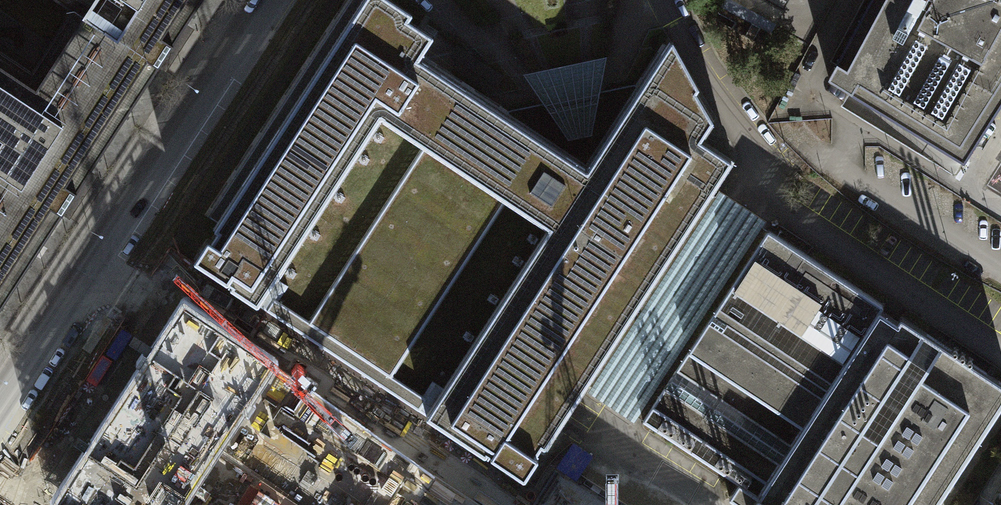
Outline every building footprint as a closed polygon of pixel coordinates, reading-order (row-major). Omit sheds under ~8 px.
[(57,213),(153,67),(51,0),(0,0),(0,176),(57,213)] [(153,67),(198,0),(51,0),(153,67)] [(191,263),(226,285),(225,286),(481,454),(482,453),(520,478),(535,456),(532,453),(541,439),(546,442),(584,384),(708,196),(730,162),(697,140),(709,121),(692,92),(694,89),(667,40),(663,46),(658,43),(631,84),(596,92),(538,103),(504,111),(418,54),(430,37),(404,20),(408,14),(387,0),(340,0),(200,214),(216,225),(206,240),(203,237),(188,261),(191,263)] [(824,78),(959,162),(1000,97),(1000,0),(866,0),(824,78)] [(503,77),(441,37),(435,46),(497,86),(503,77)] [(602,56),(518,74),(538,103),(596,92),(602,56)] [(57,213),(0,176),(0,300),(57,213)] [(710,197),(708,196),(584,384),(638,419),(762,231),(757,228),(761,221),(714,191),(710,197)] [(762,231),(638,419),(637,421),(732,483),(723,498),(733,504),(933,504),(1000,402),(1000,385),(896,316),(893,321),(877,311),(880,305),(763,229),(762,231)] [(183,310),(58,504),(183,504),(272,367),(183,310)]
